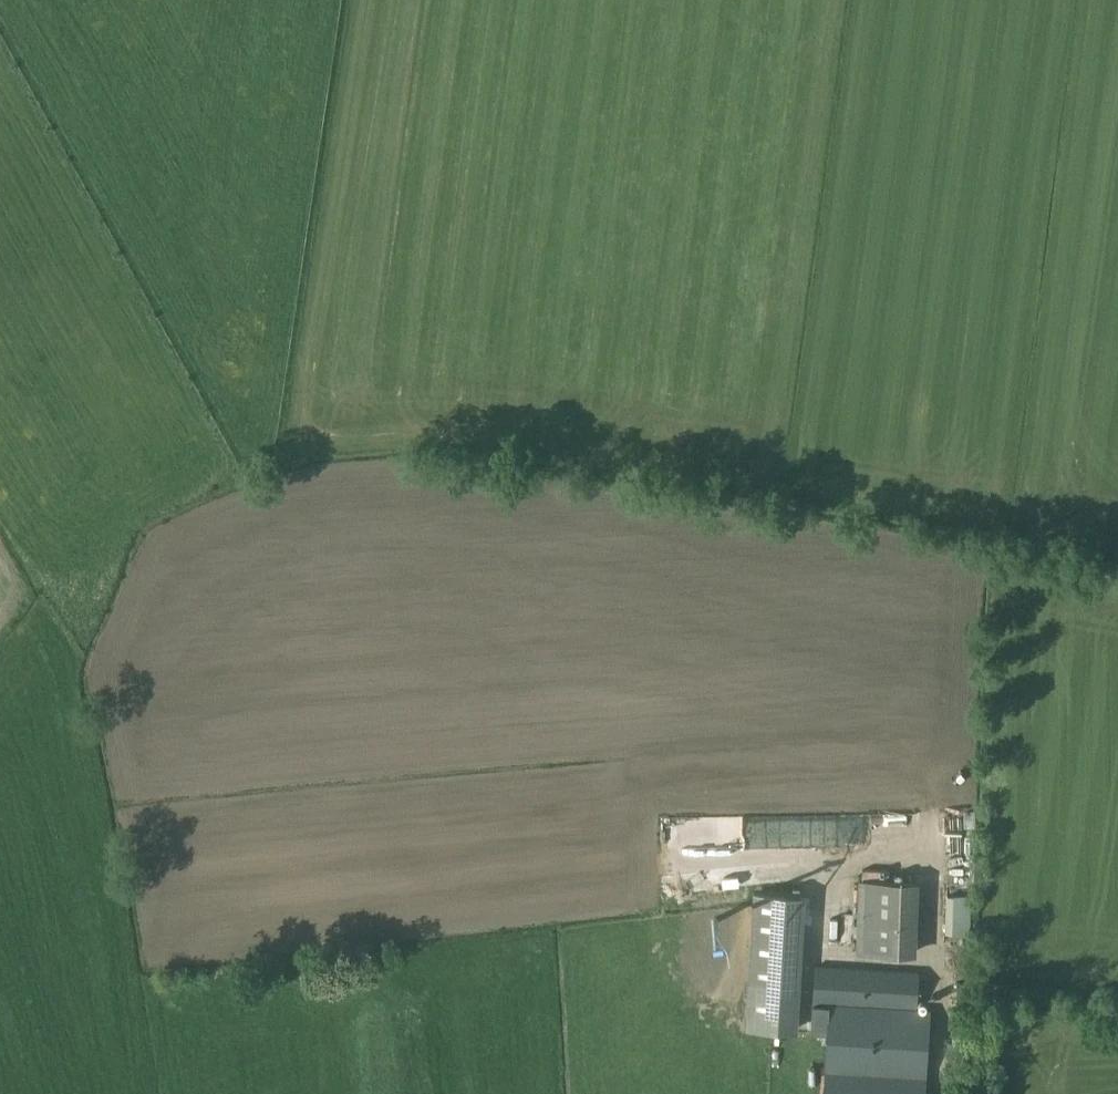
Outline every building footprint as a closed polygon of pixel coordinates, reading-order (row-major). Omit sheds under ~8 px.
[(856,949),(909,950),(911,878),(857,877),(856,949)] [(969,896),(946,896),(944,977),(966,977),(969,896)] [(810,1000),(827,1000),(823,1093),(924,1093),(928,1005),(915,1005),(917,968),(811,963),(810,1000)] [(746,1028),(791,1031),(794,984),(749,982),(746,1028)]
